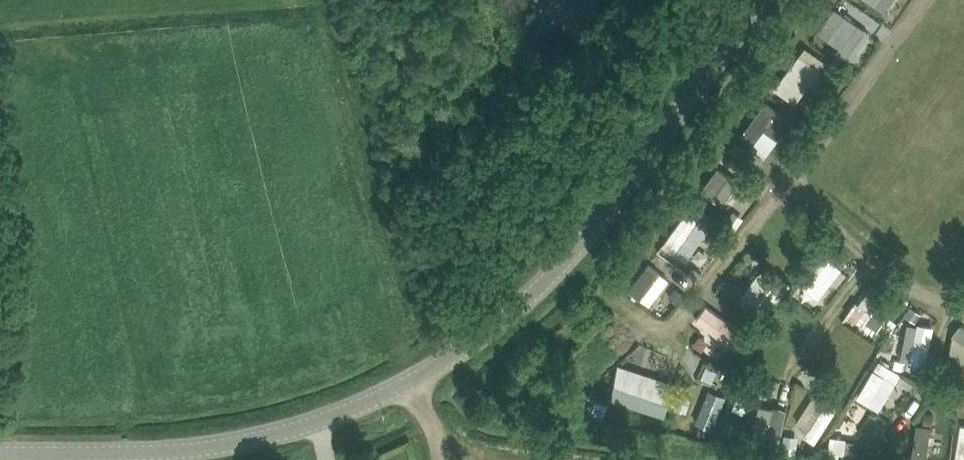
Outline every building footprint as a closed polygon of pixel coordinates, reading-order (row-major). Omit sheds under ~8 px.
[(891,0),(866,0),(882,12),(891,0)] [(850,57),(869,32),(835,5),(816,30),(850,57)] [(806,46),(774,87),(795,104),(826,62),(806,46)] [(792,119),(766,100),(739,138),(752,147),(764,130),(777,139),(792,119)] [(747,147),(737,140),(730,149),(740,157),(747,147)] [(740,181),(719,166),(702,188),(723,204),(740,181)] [(686,208),(661,244),(685,260),(710,225),(686,208)] [(736,229),(744,217),(734,210),(726,222),(736,229)] [(827,239),(819,248),(828,255),(835,246),(827,239)] [(819,295),(840,267),(820,252),(799,279),(819,295)] [(647,261),(628,289),(650,305),(669,277),(647,261)] [(768,313),(784,291),(763,275),(746,297),(768,313)] [(676,286),(669,295),(677,302),(685,293),(676,286)] [(878,328),(898,299),(886,290),(866,320),(878,328)] [(715,304),(699,330),(738,354),(754,329),(715,304)] [(848,313),(858,320),(860,317),(864,311),(859,307),(854,304),(852,307),(848,313)] [(910,305),(904,313),(916,322),(922,313),(910,305)] [(765,314),(756,307),(750,315),(759,322),(765,314)] [(927,361),(930,323),(905,321),(901,359),(927,361)] [(963,364),(963,330),(958,326),(944,353),(963,364)] [(702,349),(706,344),(705,337),(700,334),(693,342),(702,349)] [(709,359),(707,364),(717,369),(720,364),(709,359)] [(885,376),(890,366),(880,360),(874,369),(885,376)] [(954,367),(948,379),(960,385),(963,377),(963,372),(954,367)] [(885,376),(874,369),(858,396),(879,408),(895,382),(885,376)] [(608,403),(613,387),(602,384),(601,388),(597,400),(608,403)] [(630,388),(615,384),(611,398),(664,415),(669,401),(630,388)] [(727,395),(709,389),(696,421),(713,428),(727,395)] [(814,392),(795,420),(807,428),(803,434),(814,441),(839,404),(828,396),(825,400),(814,392)] [(678,393),(674,408),(687,411),(691,396),(678,393)] [(771,408),(761,406),(753,437),(765,439),(764,441),(780,444),(787,409),(772,406),(771,408)] [(925,411),(923,424),(932,425),(934,412),(925,411)] [(726,421),(723,431),(736,436),(740,425),(726,421)] [(960,422),(954,459),(963,459),(963,423),(960,422)] [(797,449),(798,438),(798,435),(785,433),(783,447),(797,449)] [(839,451),(843,452),(844,452),(845,439),(846,438),(831,436),(829,450),(839,451)]
